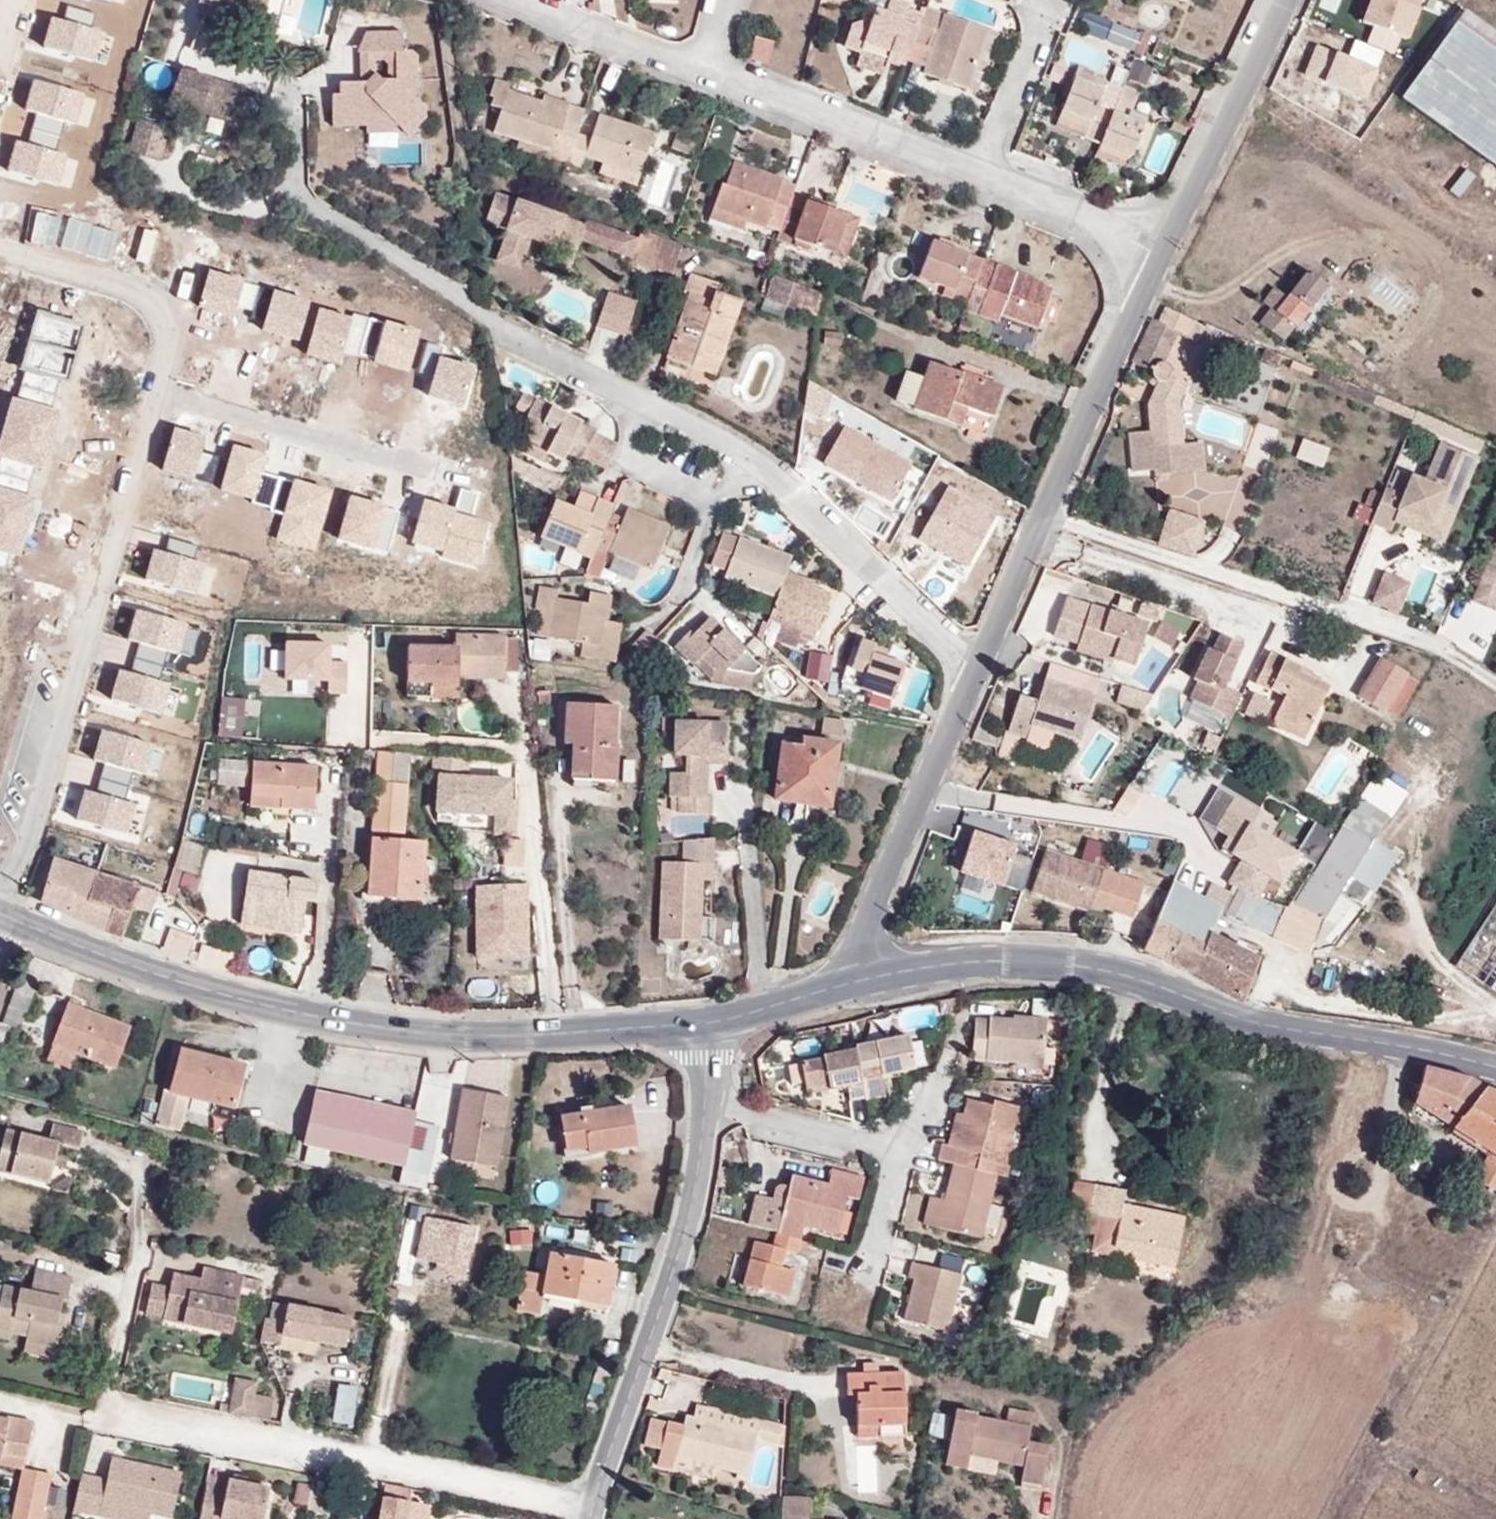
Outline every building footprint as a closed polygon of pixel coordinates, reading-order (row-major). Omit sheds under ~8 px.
[(206,3),(239,11),(263,18),(267,0),(206,0),(206,3)] [(922,16),(908,11),(910,5),(894,0),(889,0),(885,13),(875,9),(872,17),(851,25),(844,46),(859,52),(861,50),(864,42),(891,51),(888,60),(904,66),(906,61),(913,42),(922,16)] [(1363,20),(1407,37),(1421,0),(1371,0),(1363,20)] [(67,8),(63,22),(51,18),(42,49),(94,64),(103,33),(89,29),(93,16),(67,8)] [(988,29),(925,8),(922,16),(913,42),(927,47),(933,31),(938,32),(926,67),(923,74),(968,89),(988,29)] [(1138,47),(1142,30),(1114,23),(1109,40),(1138,47)] [(1453,26),(1401,99),(1495,167),(1495,56),(1453,26)] [(997,32),(988,29),(968,89),(977,92),(997,32)] [(913,42),(906,61),(926,67),(938,32),(933,31),(927,47),(913,42)] [(403,32),(366,33),(366,52),(367,60),(375,60),(384,60),(388,65),(388,81),(382,81),(375,74),(367,83),(361,83),(358,83),(354,87),(350,83),(340,83),(340,95),(332,95),(332,119),(390,118),(398,126),(403,131),(425,109),(418,102),(407,91),(418,81),(418,57),(411,51),(403,51),(403,32)] [(367,83),(375,74),(375,60),(367,60),(366,52),(366,33),(360,52),(361,83),(367,83)] [(768,64),(774,42),(753,37),(748,58),(768,64)] [(1382,50),(1354,39),(1347,56),(1316,44),(1305,71),(1363,96),(1382,50)] [(861,50),(888,60),(891,51),(864,42),(861,50)] [(1148,88),(1154,66),(1134,60),(1128,83),(1148,88)] [(1090,85),(1092,79),(1095,73),(1078,67),(1073,78),(1090,85)] [(245,90),(182,69),(168,101),(235,122),(245,90)] [(1085,138),(1100,143),(1120,91),(1092,79),(1090,85),(1073,78),(1061,110),(1091,122),(1087,134),(1085,138)] [(27,145),(15,141),(6,170),(58,186),(67,156),(55,153),(64,121),(76,125),(86,96),(33,79),(24,108),(37,112),(27,145)] [(575,135),(584,109),(570,104),(568,110),(541,102),(507,92),(510,84),(495,79),(489,96),(492,97),(490,105),(500,108),(493,132),(519,140),(554,151),(552,158),(567,163),(575,135)] [(407,91),(418,102),(418,81),(407,91)] [(1100,143),(1132,155),(1147,119),(1130,113),(1138,92),(1122,86),(1120,91),(1100,143)] [(568,110),(570,104),(543,96),(541,102),(568,110)] [(426,118),(425,109),(403,131),(408,136),(426,118)] [(1057,122),(1087,134),(1091,122),(1061,110),(1057,122)] [(575,135),(567,163),(581,167),(584,156),(602,161),(599,172),(636,184),(653,132),(598,115),(590,139),(575,135)] [(390,118),(332,119),(332,127),(366,126),(366,134),(391,133),(398,126),(390,118)] [(168,129),(138,120),(128,154),(159,163),(168,129)] [(698,143),(675,135),(671,149),(693,157),(698,143)] [(516,147),(552,158),(554,151),(519,140),(516,147)] [(1128,167),(1132,155),(1100,143),(1096,154),(1128,167)] [(747,219),(779,231),(787,208),(795,186),(782,182),(783,179),(734,162),(726,186),(722,184),(710,217),(741,231),(747,219)] [(495,194),(486,221),(508,229),(500,252),(523,261),(531,239),(541,242),(543,236),(557,241),(561,243),(577,248),(580,240),(620,254),(626,235),(586,221),(584,225),(495,194)] [(779,231),(776,239),(793,245),(795,240),(832,254),(847,216),(807,200),(802,213),(787,208),(779,231)] [(847,216),(832,254),(843,258),(858,220),(847,216)] [(643,231),(634,255),(674,270),(682,246),(643,231)] [(638,238),(626,235),(620,254),(631,257),(638,238)] [(557,241),(543,236),(541,242),(555,247),(557,241)] [(950,298),(967,303),(984,260),(933,239),(918,277),(953,290),(950,298)] [(553,266),(569,272),(577,248),(561,243),(553,266)] [(523,261),(500,252),(497,260),(521,268),(523,261)] [(967,303),(964,310),(996,322),(999,315),(1037,330),(1052,289),(1015,275),(1016,272),(984,260),(967,303)] [(1326,284),(1307,270),(1288,298),(1274,288),(1262,303),(1271,309),(1260,325),(1282,340),(1326,284)] [(263,288),(207,271),(196,305),(233,317),(236,306),(255,312),(263,288)] [(696,354),(718,362),(740,301),(718,293),(721,284),(690,273),(682,292),(689,294),(667,359),(691,367),(696,354)] [(819,302),(820,293),(772,276),(765,298),(787,305),(791,292),(819,302)] [(352,316),(272,292),(260,331),(309,346),(306,354),(337,364),(352,316)] [(625,337),(636,304),(608,294),(596,327),(625,337)] [(787,305),(765,298),(761,308),(783,316),(787,305)] [(1130,434),(1133,471),(1201,466),(1200,445),(1181,445),(1178,401),(1186,383),(1172,376),(1171,368),(1166,361),(1179,333),(1195,340),(1203,326),(1166,308),(1159,322),(1153,320),(1132,362),(1151,369),(1151,377),(1159,382),(1156,387),(1148,403),(1150,433),(1130,434)] [(51,409),(59,381),(66,383),(83,325),(35,311),(18,369),(25,371),(17,399),(12,398),(0,439),(0,568),(4,569),(8,553),(17,556),(34,498),(25,495),(34,467),(43,470),(60,412),(51,409)] [(999,315),(996,322),(1034,337),(1037,330),(999,315)] [(419,332),(383,321),(371,363),(407,374),(419,332)] [(841,345),(842,333),(824,331),(823,344),(841,345)] [(1282,354),(1264,346),(1259,359),(1278,367),(1282,354)] [(713,375),(718,362),(696,354),(691,367),(713,375)] [(473,368),(437,357),(425,397),(461,407),(473,368)] [(1002,388),(931,362),(925,378),(906,372),(896,400),(914,406),(914,410),(958,425),(965,407),(992,417),(1002,388)] [(1159,382),(1151,377),(1148,383),(1156,387),(1159,382)] [(526,414),(535,399),(522,392),(514,408),(526,414)] [(535,398),(535,399),(526,414),(528,437),(523,446),(544,458),(547,453),(563,461),(565,456),(571,460),(583,458),(584,455),(596,432),(597,429),(535,398)] [(840,425),(823,459),(892,492),(909,458),(840,425)] [(203,438),(173,429),(161,473),(212,487),(221,457),(200,451),(203,438)] [(584,455),(606,466),(607,464),(617,443),(596,432),(584,455)] [(1328,451),(1304,441),(1298,456),(1322,466),(1328,451)] [(1386,489),(1373,522),(1393,530),(1397,521),(1411,527),(1415,517),(1434,524),(1440,507),(1455,514),(1477,459),(1442,444),(1426,483),(1414,477),(1405,497),(1400,495),(1386,489)] [(265,456),(231,446),(219,491),(251,500),(250,504),(269,509),(269,512),(282,516),(275,541),(315,552),(332,491),(293,481),(261,472),(265,456)] [(559,480),(508,454),(511,471),(553,492),(559,480)] [(1408,475),(1400,495),(1405,497),(1414,477),(1408,475)] [(947,480),(917,535),(966,563),(996,507),(947,480)] [(454,510),(422,501),(408,548),(473,568),(487,520),(471,515),(477,494),(460,489),(454,510)] [(580,492),(573,508),(590,515),(598,499),(580,492)] [(399,512),(348,497),(335,539),(386,554),(399,512)] [(608,514),(612,505),(598,499),(590,515),(573,508),(555,500),(540,536),(591,557),(595,547),(608,514)] [(1415,517),(1411,527),(1444,540),(1455,514),(1440,507),(1434,524),(1415,517)] [(608,514),(595,547),(651,570),(669,525),(627,508),(622,519),(608,514)] [(1203,522),(1169,512),(1159,547),(1192,557),(1203,522)] [(738,539),(721,533),(710,565),(727,571),(724,578),(776,597),(786,572),(791,556),(739,537),(738,539)] [(195,546),(168,539),(164,552),(191,560),(195,546)] [(568,548),(562,561),(584,570),(590,557),(568,548)] [(204,564),(152,549),(144,579),(196,594),(204,564)] [(1483,579),(1494,585),(1483,604),(1495,610),(1495,549),(1483,579)] [(776,597),(769,618),(815,635),(830,594),(813,587),(799,582),(802,577),(786,572),(776,597)] [(1383,575),(1373,604),(1399,613),(1409,585),(1383,575)] [(814,582),(802,577),(799,582),(813,587),(814,582)] [(1494,585),(1483,579),(1474,601),(1483,604),(1494,585)] [(556,590),(539,587),(535,611),(541,612),(537,635),(547,637),(586,644),(600,646),(606,619),(608,607),(610,597),(589,593),(587,603),(555,598),(556,590)] [(1114,655),(1112,658),(1134,665),(1147,624),(1065,598),(1053,635),(1078,643),(1114,655)] [(1163,608),(1143,601),(1138,616),(1158,623),(1163,608)] [(188,624),(136,610),(127,639),(180,654),(187,630),(188,624)] [(762,667),(710,617),(692,635),(688,632),(675,645),(694,664),(702,656),(713,667),(755,674),(762,667)] [(619,621),(606,619),(600,646),(586,644),(583,656),(612,661),(619,621)] [(224,681),(250,682),(264,683),(268,628),(234,623),(224,681)] [(1181,633),(1163,624),(1155,640),(1173,649),(1181,633)] [(197,633),(187,630),(181,652),(191,655),(197,633)] [(517,678),(517,638),(454,637),(454,646),(407,645),(407,696),(457,697),(458,677),(517,678)] [(905,665),(885,658),(871,653),(874,644),(861,640),(851,669),(865,673),(860,689),(894,699),(905,665)] [(1220,693),(1240,651),(1217,641),(1209,658),(1205,656),(1191,685),(1196,687),(1188,704),(1229,723),(1239,702),(1220,693)] [(139,642),(135,658),(163,665),(167,650),(139,642)] [(332,695),(350,695),(350,659),(334,659),(333,642),(287,642),(287,679),(332,679),(332,695)] [(1110,662),(1112,658),(1114,655),(1078,643),(1075,650),(1110,662)] [(871,653),(885,658),(889,649),(874,644),(871,653)] [(830,680),(834,655),(813,652),(809,677),(830,680)] [(1311,727),(1330,689),(1299,674),(1302,669),(1270,653),(1254,685),(1269,692),(1273,684),(1288,691),(1284,700),(1276,716),(1296,726),(1299,721),(1311,727)] [(163,665),(135,658),(131,672),(159,680),(163,665)] [(1407,674),(1381,659),(1358,697),(1384,713),(1386,709),(1405,676),(1407,674)] [(1100,679),(1049,663),(1043,681),(1094,698),(1100,679)] [(117,669),(109,699),(163,715),(172,685),(117,669)] [(1416,682),(1405,676),(1386,709),(1396,715),(1416,682)] [(224,681),(221,695),(249,698),(250,682),(224,681)] [(1094,698),(1043,681),(1037,702),(1019,696),(1006,733),(1027,740),(1031,726),(1080,742),(1094,698)] [(1269,692),(1284,700),(1288,691),(1273,684),(1269,692)] [(1143,712),(1153,696),(1122,686),(1116,704),(1143,712)] [(549,706),(549,690),(538,690),(538,706),(549,706)] [(217,736),(244,739),(258,739),(263,700),(249,698),(221,695),(217,736)] [(1245,716),(1262,724),(1270,706),(1254,699),(1245,716)] [(589,779),(615,780),(616,744),(614,744),(616,705),(567,702),(564,743),(572,743),(571,772),(589,774),(589,779)] [(923,714),(934,717),(938,706),(927,702),(923,714)] [(664,710),(664,733),(675,733),(675,722),(681,722),(681,711),(664,710)] [(1296,726),(1276,716),(1273,724),(1305,739),(1311,727),(1299,721),(1296,726)] [(845,721),(823,717),(821,733),(842,737),(845,721)] [(670,796),(671,796),(680,796),(680,810),(680,813),(710,814),(710,795),(705,795),(706,763),(707,754),(726,754),(727,723),(681,722),(675,722),(675,733),(674,753),(688,754),(687,772),(671,772),(670,796)] [(136,799),(151,743),(103,730),(95,760),(106,763),(99,789),(136,799)] [(782,745),(776,788),(830,795),(837,744),(804,739),(802,747),(782,745)] [(406,785),(408,752),(378,750),(376,783),(406,785)] [(982,751),(973,754),(977,763),(986,761),(982,751)] [(726,762),(726,754),(707,754),(706,763),(726,762)] [(248,763),(222,761),(220,784),(246,786),(248,763)] [(317,767),(252,763),(250,804),(315,808),(317,767)] [(614,788),(615,780),(589,779),(589,774),(571,772),(570,786),(614,788)] [(1378,773),(1361,799),(1391,819),(1408,793),(1378,773)] [(439,775),(438,814),(498,815),(497,832),(517,833),(518,776),(439,775)] [(403,834),(406,785),(376,783),(372,832),(403,834)] [(830,795),(776,788),(775,799),(829,806),(830,795)] [(80,823),(131,832),(137,802),(86,792),(80,823)] [(680,796),(671,796),(671,810),(680,810),(680,796)] [(1250,826),(1259,812),(1235,798),(1216,830),(1229,838),(1222,848),(1246,862),(1243,867),(1240,866),(1229,884),(1254,895),(1257,896),(1267,880),(1258,875),(1260,871),(1281,883),(1298,854),(1250,826)] [(1344,828),(1369,844),(1386,817),(1361,799),(1344,828)] [(1309,941),(1323,919),(1369,844),(1344,828),(1316,874),(1314,873),(1295,903),(1293,903),(1289,910),(1257,896),(1254,895),(1254,896),(1233,887),(1228,895),(1221,908),(1220,910),(1242,921),(1303,950),(1309,941)] [(972,834),(960,872),(1001,885),(1014,848),(972,834)] [(711,880),(713,837),(684,840),(683,862),(662,861),(659,939),(687,940),(687,948),(698,948),(698,940),(714,941),(715,917),(710,917),(710,897),(701,897),(702,880),(711,880)] [(394,890),(393,898),(421,900),(425,842),(372,838),(369,889),(394,890)] [(205,847),(181,840),(173,867),(196,874),(205,847)] [(1323,919),(1309,941),(1335,958),(1395,860),(1369,844),(1323,919)] [(1089,910),(1091,903),(1102,869),(1045,850),(1031,891),(1089,910)] [(54,860),(41,900),(104,929),(114,906),(87,897),(95,874),(54,860)] [(1102,869),(1091,903),(1103,907),(1115,874),(1102,869)] [(282,924),(301,927),(305,900),(315,902),(318,882),(248,871),(239,923),(257,926),(260,908),(285,912),(282,924)] [(156,890),(140,884),(138,889),(95,874),(87,897),(114,906),(104,929),(121,936),(132,906),(149,912),(156,890)] [(1144,883),(1115,874),(1103,907),(1133,917),(1144,883)] [(534,967),(533,883),(478,884),(479,968),(534,967)] [(1204,946),(1209,936),(1220,910),(1221,908),(1203,899),(1172,883),(1155,921),(1204,946)] [(1221,908),(1228,895),(1210,886),(1203,899),(1221,908)] [(368,896),(393,898),(394,890),(369,889),(368,896)] [(1454,966),(1495,993),(1495,902),(1454,966)] [(300,933),(301,927),(282,924),(285,912),(260,908),(257,926),(300,933)] [(436,942),(438,920),(420,918),(418,940),(436,942)] [(1143,948),(1193,973),(1204,946),(1155,921),(1143,948)] [(187,957),(193,940),(170,933),(164,950),(187,957)] [(1204,946),(1193,973),(1243,1000),(1258,961),(1209,936),(1204,946)] [(21,1026),(37,984),(19,978),(4,1019),(21,1026)] [(71,996),(53,1044),(76,1053),(114,1068),(130,1027),(80,1008),(83,1001),(71,996)] [(1044,1064),(1048,1018),(1014,1015),(1014,1019),(990,1017),(990,1019),(976,1018),(973,1050),(975,1050),(975,1059),(1044,1064)] [(863,1083),(866,1099),(886,1096),(882,1074),(915,1067),(909,1036),(856,1047),(856,1048),(863,1083)] [(76,1053),(53,1044),(47,1060),(70,1069),(76,1053)] [(831,1089),(863,1083),(856,1048),(824,1055),(824,1057),(802,1062),(807,1088),(830,1083),(831,1089)] [(234,1107),(244,1065),(181,1049),(171,1091),(164,1090),(155,1125),(180,1131),(190,1097),(234,1107)] [(805,1081),(802,1062),(787,1064),(792,1084),(805,1081)] [(1424,1066),(1419,1084),(1413,1083),(1410,1091),(1417,1093),(1414,1102),(1493,1151),(1477,1181),(1495,1190),(1495,1094),(1484,1088),(1470,1080),(1424,1066)] [(830,1083),(807,1088),(808,1094),(831,1089),(830,1083)] [(496,1167),(508,1096),(463,1089),(451,1160),(496,1167)] [(996,1175),(1006,1177),(1014,1146),(1010,1145),(1020,1106),(994,1100),(992,1105),(968,1099),(964,1115),(956,1113),(949,1144),(943,1143),(939,1160),(955,1165),(996,1175)] [(412,1127),(313,1103),(304,1144),(308,1145),(304,1161),(326,1166),(330,1150),(403,1167),(412,1127)] [(636,1145),(629,1106),(562,1117),(568,1156),(636,1145)] [(1010,1145),(1014,1146),(1018,1147),(1028,1108),(1020,1106),(1010,1145)] [(436,1132),(412,1127),(403,1167),(400,1182),(424,1187),(436,1132)] [(0,1157),(0,1173),(49,1185),(55,1157),(57,1148),(79,1153),(84,1136),(52,1129),(49,1144),(6,1133),(0,1157)] [(0,1173),(0,1178),(54,1192),(55,1187),(64,1189),(69,1171),(63,1169),(65,1159),(55,1157),(49,1185),(0,1173)] [(980,1238),(996,1175),(955,1165),(946,1200),(931,1196),(924,1224),(980,1238)] [(776,1189),(765,1229),(776,1232),(790,1236),(800,1239),(804,1227),(837,1234),(838,1233),(847,1234),(853,1214),(844,1211),(847,1197),(859,1199),(864,1177),(833,1169),(829,1185),(792,1176),(789,1187),(779,1186),(776,1189)] [(1119,1221),(1116,1239),(1113,1254),(1176,1267),(1186,1217),(1123,1205),(1126,1190),(1095,1184),(1090,1216),(1105,1218),(1119,1221)] [(1102,1236),(1116,1239),(1119,1221),(1105,1218),(1102,1236)] [(463,1269),(472,1226),(441,1220),(432,1262),(463,1269)] [(790,1236),(776,1232),(773,1245),(756,1241),(752,1257),(744,1285),(789,1297),(796,1270),(781,1266),(790,1236)] [(735,1252),(727,1281),(744,1285),(752,1257),(735,1252)] [(545,1275),(525,1270),(518,1310),(538,1314),(541,1294),(607,1305),(614,1265),(549,1253),(545,1275)] [(947,1330),(960,1274),(913,1262),(909,1278),(915,1279),(904,1320),(947,1330)] [(26,1337),(59,1343),(62,1327),(57,1326),(63,1298),(68,1298),(72,1277),(35,1269),(31,1290),(4,1284),(0,1302),(0,1338),(10,1341),(12,1334),(26,1337)] [(230,1332),(240,1287),(242,1275),(215,1270),(212,1281),(173,1273),(170,1288),(152,1284),(146,1313),(164,1317),(164,1319),(230,1332)] [(242,1275),(240,1287),(257,1290),(259,1279),(242,1275)] [(345,1348),(351,1318),(275,1303),(272,1320),(265,1319),(261,1343),(279,1346),(279,1350),(313,1356),(316,1342),(345,1348)] [(59,1343),(26,1337),(23,1351),(55,1358),(59,1343)] [(907,1436),(904,1371),(880,1372),(878,1362),(864,1362),(864,1372),(847,1373),(847,1394),(856,1394),(858,1438),(907,1436)] [(258,1379),(233,1375),(229,1401),(221,1400),(219,1411),(252,1417),(255,1392),(258,1379)] [(356,1425),(359,1386),(340,1384),(336,1424),(356,1425)] [(274,1395),(255,1392),(252,1417),(270,1420),(274,1395)] [(704,1408),(701,1420),(758,1434),(761,1422),(704,1408)] [(1043,1485),(1051,1445),(1030,1441),(1034,1413),(1009,1408),(1006,1421),(977,1416),(978,1413),(956,1409),(945,1464),(967,1468),(970,1456),(1024,1466),(1021,1481),(1043,1485)] [(758,1434),(701,1420),(686,1416),(683,1426),(651,1418),(644,1445),(661,1450),(657,1464),(713,1478),(716,1468),(748,1475),(758,1434)] [(24,1468),(34,1422),(9,1417),(8,1420),(0,1418),(0,1464),(24,1468)] [(785,1448),(786,1428),(761,1422),(758,1434),(757,1442),(785,1448)] [(73,1511),(109,1518),(148,1518),(149,1515),(170,1518),(171,1518),(181,1472),(112,1457),(108,1479),(81,1473),(73,1511)] [(51,1473),(22,1469),(12,1518),(41,1518),(51,1473)] [(200,1518),(220,1518),(225,1518),(264,1518),(269,1489),(229,1481),(226,1493),(206,1490),(200,1518)] [(295,1501),(317,1508),(324,1489),(302,1481),(295,1501)] [(388,1484),(386,1497),(415,1499),(416,1487),(388,1484)] [(419,1503),(383,1498),(380,1518),(417,1518),(419,1503)] [(811,1501),(784,1499),(784,1518),(810,1518),(811,1501)]
